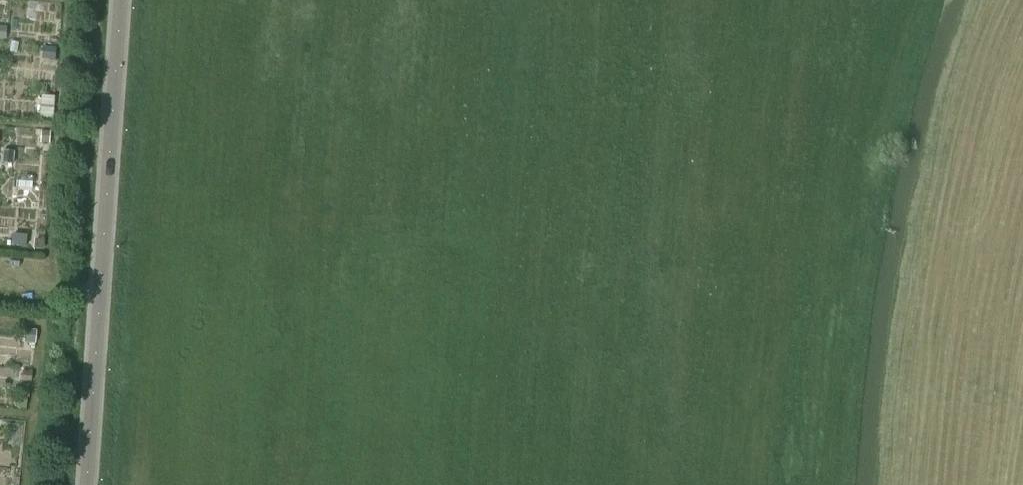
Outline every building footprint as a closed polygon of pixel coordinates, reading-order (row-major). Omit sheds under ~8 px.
[(45,240),(35,239),(34,248),(44,249),(45,240)] [(32,373),(23,372),(22,381),(30,382),(32,373)]
